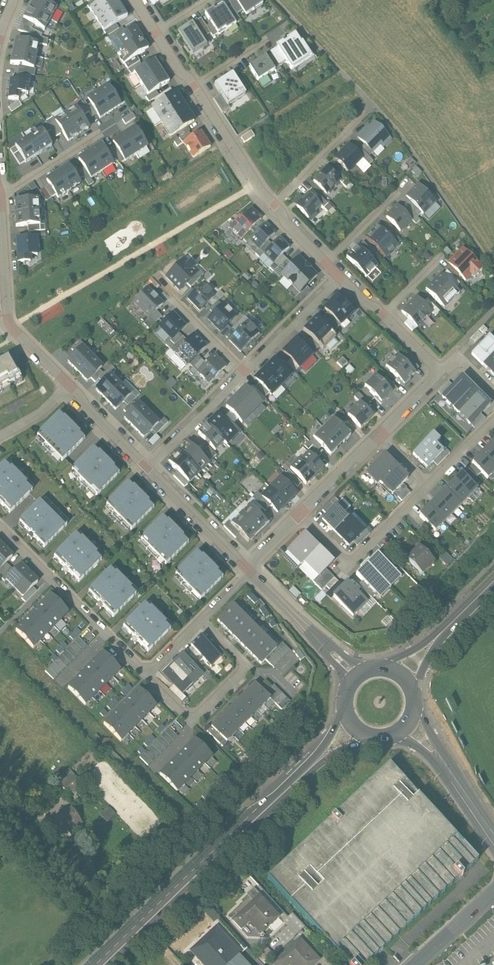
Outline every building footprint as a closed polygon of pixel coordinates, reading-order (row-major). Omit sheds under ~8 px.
[(29,8),(50,20),(57,9),(40,0),(34,0),(33,1),(29,8)] [(89,9),(101,1),(100,0),(92,0),(86,4),(89,9)] [(97,20),(120,5),(117,0),(103,0),(101,1),(89,9),(97,20)] [(237,15),(242,11),(235,0),(228,0),(231,6),(237,15)] [(242,11),(246,17),(263,6),(259,0),(235,0),(242,11)] [(219,35),(236,24),(226,9),(222,3),(205,14),(211,24),(218,34),(219,35)] [(97,20),(104,31),(116,24),(127,16),(120,5),(97,20)] [(226,9),(236,24),(241,21),(237,15),(231,6),(226,9)] [(44,31),(50,20),(29,8),(25,15),(26,15),(23,19),(33,25),(44,31)] [(178,32),(192,55),(207,46),(206,45),(209,43),(205,37),(210,34),(206,27),(201,18),(192,24),(192,23),(178,32)] [(33,25),(23,19),(18,31),(31,35),(41,38),(42,35),(35,31),(31,30),(33,25)] [(104,31),(107,36),(119,29),(116,24),(104,31)] [(218,34),(211,24),(206,27),(210,34),(212,37),(218,34)] [(110,41),(125,32),(122,27),(107,36),(110,41)] [(124,48),(141,38),(135,28),(118,38),(124,48)] [(276,45),(277,47),(287,62),(291,69),(311,56),(302,42),(301,42),(295,33),(287,38),(288,40),(284,43),(283,41),(276,45)] [(41,38),(31,35),(29,43),(39,45),(47,46),(48,40),(41,38)] [(125,64),(137,56),(148,49),(141,38),(124,48),(117,53),(125,64)] [(13,47),(12,51),(36,57),(39,45),(29,43),(16,40),(14,47),(13,47)] [(279,66),(287,62),(277,47),(270,51),(271,54),(279,66)] [(33,70),(36,57),(12,51),(11,56),(12,56),(10,64),(19,66),(33,70)] [(281,69),(279,66),(271,54),(266,57),(275,70),(276,72),(281,69)] [(128,69),(140,61),(137,56),(125,64),(128,69)] [(266,56),(249,67),(258,81),(275,70),(266,57),(266,56)] [(143,67),(134,73),(141,84),(162,71),(155,59),(143,67)] [(131,74),(134,73),(143,67),(140,62),(128,69),(131,74)] [(35,70),(33,70),(19,66),(16,75),(31,77),(34,77),(35,70)] [(162,71),(141,84),(148,95),(156,90),(169,82),(162,71)] [(233,73),(214,85),(220,94),(227,106),(228,105),(246,94),(233,73)] [(25,95),(28,95),(29,83),(12,81),(9,81),(8,100),(18,101),(18,99),(25,95)] [(98,92),(110,112),(120,106),(108,86),(98,92)] [(156,90),(148,95),(146,97),(149,102),(159,95),(156,90)] [(98,92),(88,99),(97,114),(100,118),(110,112),(98,92)] [(176,92),(152,107),(161,122),(185,106),(176,92)] [(230,108),(228,105),(227,106),(220,94),(213,99),(222,113),(230,108)] [(92,117),(97,114),(88,99),(83,102),(89,112),(92,117)] [(21,106),(18,101),(8,108),(11,113),(21,106)] [(83,102),(77,105),(84,116),(89,112),(83,102)] [(185,106),(161,122),(170,136),(194,121),(185,106)] [(76,108),(65,114),(78,135),(89,128),(76,108)] [(122,120),(125,125),(135,118),(132,113),(122,120)] [(65,114),(55,121),(62,131),(68,141),(78,135),(65,114)] [(62,131),(55,121),(53,117),(46,122),(55,137),(60,134),(62,131)] [(387,136),(374,123),(364,133),(363,131),(358,136),(365,143),(372,151),(380,143),(383,146),(390,139),(387,136)] [(55,137),(48,125),(43,129),(52,144),(57,141),(55,137)] [(135,128),(124,135),(136,154),(147,148),(135,128)] [(41,130),(27,138),(38,155),(52,146),(41,130)] [(184,142),(192,137),(189,131),(174,141),(177,146),(184,142)] [(201,131),(192,137),(184,142),(193,157),(210,146),(201,131)] [(254,136),(251,131),(241,138),(244,143),(254,136)] [(113,142),(115,145),(125,161),(136,154),(124,135),(113,142)] [(38,155),(27,138),(15,146),(25,161),(26,163),(38,155)] [(373,152),(372,151),(365,143),(360,147),(369,156),(373,152)] [(101,145),(90,152),(102,172),(113,165),(111,162),(105,152),(101,145)] [(115,145),(110,149),(116,159),(120,164),(125,161),(115,145)] [(348,171),(362,157),(356,152),(349,145),(336,158),(348,171)] [(25,161),(15,146),(10,149),(20,165),(25,161)] [(356,152),(362,157),(369,164),(373,160),(369,156),(360,147),(356,152)] [(110,149),(105,152),(111,162),(116,159),(110,149)] [(79,159),(84,168),(91,179),(102,172),(90,152),(79,159)] [(58,173),(69,191),(80,184),(78,180),(71,170),(68,166),(58,173)] [(71,170),(78,180),(83,177),(79,171),(76,167),(71,170)] [(327,193),(339,180),(333,174),(326,167),(314,180),(327,193)] [(79,171),(83,177),(89,186),(94,183),(91,179),(84,168),(79,171)] [(333,174),(339,180),(346,187),(350,183),(337,170),(333,174)] [(47,180),(49,184),(56,194),(58,198),(69,191),(58,173),(47,180)] [(49,184),(44,187),(44,188),(51,197),(56,194),(49,184)] [(423,213),(436,201),(418,184),(406,196),(409,199),(422,212),(423,213)] [(51,197),(44,188),(40,191),(46,201),(51,197)] [(314,211),(321,204),(315,198),(309,193),(297,205),(308,217),(311,219),(317,214),(314,211)] [(315,198),(321,204),(328,211),(332,207),(320,194),(315,198)] [(15,213),(39,212),(39,199),(15,201),(15,213)] [(418,216),(422,212),(409,199),(405,203),(408,206),(418,216)] [(400,230),(412,219),(403,210),(398,205),(386,216),(400,230)] [(403,210),(412,219),(416,223),(420,219),(418,216),(408,206),(403,210)] [(241,238),(242,237),(250,229),(261,218),(251,208),(240,218),(239,217),(230,226),(241,238)] [(40,224),(39,212),(15,213),(16,226),(28,225),(40,224)] [(250,238),(260,247),(268,239),(275,232),(265,222),(255,233),(250,238)] [(398,244),(397,244),(386,233),(378,225),(367,236),(386,256),(398,244)] [(386,233),(397,244),(401,240),(390,228),(386,233)] [(250,229),(242,237),(247,241),(250,238),(255,233),(250,229)] [(264,252),(274,262),(282,253),(289,246),(279,236),(272,243),(264,252)] [(17,238),(18,261),(30,260),(30,255),(38,254),(36,237),(17,238)] [(268,239),(260,247),(255,252),(260,256),(264,252),(272,243),(268,239)] [(359,245),(372,258),(376,254),(363,241),(359,245)] [(378,264),(372,258),(359,245),(358,244),(347,256),(367,275),(378,264)] [(458,273),(465,280),(472,274),(475,276),(483,269),(480,266),(480,265),(463,248),(449,263),(451,265),(458,273)] [(282,253),(274,262),(269,266),(274,270),(287,257),(282,253)] [(316,273),(299,256),(292,263),(282,273),(299,290),(316,273)] [(280,276),(282,273),(292,263),(287,257),(274,270),(280,276)] [(188,260),(188,261),(185,258),(167,277),(179,290),(186,283),(198,271),(195,268),(196,268),(188,260)] [(447,270),(454,277),(458,273),(451,265),(447,270)] [(198,271),(186,283),(191,287),(204,274),(199,270),(198,271)] [(443,274),(456,287),(460,283),(454,277),(447,270),(443,274)] [(426,288),(444,307),(460,291),(456,287),(443,274),(441,273),(426,288)] [(154,283),(163,291),(167,287),(158,279),(154,283)] [(154,283),(150,287),(158,296),(163,291),(154,283)] [(206,288),(202,284),(188,298),(200,310),(207,303),(214,296),(210,292),(211,292),(206,287),(206,288)] [(147,287),(133,301),(149,317),(156,310),(163,303),(147,287)] [(214,296),(207,303),(211,307),(218,300),(224,294),(220,290),(214,296)] [(340,298),(348,306),(353,302),(344,293),(340,298)] [(346,318),(353,311),(348,306),(340,298),(337,295),(325,307),(328,310),(341,323),(346,318)] [(417,296),(402,311),(409,318),(417,326),(432,311),(423,302),(417,296)] [(423,302),(432,311),(436,315),(440,311),(427,298),(423,302)] [(211,307),(210,309),(214,313),(222,305),(218,300),(211,307)] [(214,313),(208,319),(220,331),(236,315),(224,303),(222,305),(214,313)] [(162,316),(156,310),(149,317),(144,323),(149,328),(162,316)] [(329,320),(336,327),(341,323),(328,310),(324,315),(329,320)] [(173,313),(160,326),(172,338),(179,331),(185,325),(173,313)] [(244,315),(232,328),(236,332),(247,321),(249,319),(244,315)] [(324,324),(316,316),(303,328),(311,336),(320,345),(323,348),(336,335),(333,332),(324,324)] [(346,318),(341,323),(344,327),(350,322),(346,318)] [(413,331),(417,326),(409,318),(404,322),(413,331)] [(324,324),(333,332),(337,328),(336,327),(329,320),(324,324)] [(236,332),(229,339),(241,351),(259,333),(247,321),(236,332)] [(475,343),(487,330),(483,326),(470,338),(475,343)] [(183,336),(179,331),(172,338),(166,344),(170,348),(183,336)] [(205,345),(194,334),(188,340),(175,353),(186,364),(205,345)] [(170,348),(175,353),(188,340),(183,336),(170,348)] [(316,349),(320,345),(311,336),(307,341),(316,349)] [(316,350),(316,349),(307,341),(304,337),(299,342),(312,354),(316,350)] [(483,365),(493,354),(493,342),(489,337),(471,354),(483,365)] [(299,342),(296,338),(284,351),(292,359),(299,367),(312,354),(299,342)] [(72,348),(76,353),(82,346),(84,344),(80,340),(72,348)] [(92,356),(82,346),(76,353),(68,361),(78,371),(92,356)] [(206,362),(197,371),(201,375),(200,375),(204,380),(205,379),(209,383),(226,366),(214,354),(206,362)] [(493,377),(493,354),(483,365),(493,377)] [(397,379),(404,386),(411,379),(410,379),(416,373),(414,372),(402,359),(397,355),(386,366),(397,378),(397,379)] [(402,359),(414,372),(419,367),(406,355),(402,359)] [(8,383),(9,384),(15,381),(14,380),(19,377),(20,378),(21,378),(8,356),(0,360),(0,387),(8,383)] [(102,366),(92,356),(78,371),(87,381),(91,377),(99,369),(102,366)] [(197,371),(206,362),(201,358),(188,370),(193,375),(197,371)] [(277,363),(290,375),(295,371),(287,363),(282,358),(277,363)] [(274,359),(264,368),(281,385),(290,375),(277,363),(274,359)] [(287,363),(295,371),(299,367),(292,359),(287,363)] [(354,369),(349,364),(344,369),(349,374),(354,369)] [(99,378),(103,382),(110,375),(116,369),(111,365),(104,373),(99,378)] [(281,385),(264,368),(255,378),(259,382),(269,392),(271,394),(281,385)] [(95,381),(99,378),(104,373),(99,369),(91,377),(95,381)] [(120,385),(110,375),(103,382),(96,389),(106,399),(120,385)] [(374,397),(381,404),(386,399),(387,398),(387,397),(392,392),(381,381),(375,375),(365,386),(375,396),(374,397)] [(386,399),(387,400),(398,389),(385,376),(381,381),(392,392),(387,397),(387,398),(386,399)] [(442,397),(456,410),(475,391),(471,387),(472,386),(462,376),(452,386),(453,386),(442,397)] [(269,392),(259,382),(254,387),(264,397),(269,392)] [(438,392),(442,397),(453,386),(452,386),(448,382),(438,392)] [(130,395),(120,385),(106,399),(116,409),(123,401),(130,395)] [(245,387),(236,396),(256,417),(266,408),(261,403),(245,387)] [(128,406),(132,401),(140,394),(135,389),(130,395),(123,401),(128,406)] [(470,424),(480,414),(481,414),(491,404),(481,395),(480,396),(475,391),(456,410),(470,424)] [(354,396),(360,402),(367,409),(371,405),(358,392),(354,396)] [(236,396),(226,406),(242,422),(243,421),(248,426),(256,417),(236,396)] [(123,410),(128,414),(136,405),(132,401),(128,406),(123,410)] [(348,415),(360,427),(372,415),(367,409),(360,402),(348,415)] [(128,414),(124,417),(134,427),(149,413),(139,403),(136,405),(128,414)] [(60,413),(37,435),(38,436),(39,436),(45,442),(45,443),(55,452),(62,459),(61,459),(62,460),(85,438),(74,426),(73,427),(70,424),(71,424),(60,413)] [(158,423),(149,413),(134,427),(144,437),(152,429),(158,423)] [(333,418),(341,426),(346,422),(337,413),(333,418)] [(224,422),(217,414),(207,424),(224,441),(227,444),(237,434),(224,422)] [(480,414),(470,424),(475,429),(485,418),(481,414),(480,414)] [(224,422),(237,434),(241,430),(228,417),(224,422)] [(168,422),(164,418),(158,423),(152,429),(156,434),(168,422)] [(323,427),(340,444),(343,441),(344,442),(351,435),(341,426),(333,418),(323,427)] [(224,441),(207,424),(198,433),(215,450),(224,441)] [(321,446),(331,455),(337,448),(336,447),(340,444),(323,427),(313,437),(321,446)] [(426,440),(413,454),(427,468),(433,462),(443,452),(436,445),(440,441),(432,434),(426,440)] [(309,442),(317,450),(321,446),(313,437),(309,442)] [(304,445),(317,458),(321,454),(317,450),(309,442),(308,441),(304,445)] [(189,443),(179,453),(198,472),(208,462),(197,451),(189,443)] [(208,446),(204,450),(213,458),(216,454),(208,446)] [(106,458),(94,447),(72,470),(73,471),(73,470),(80,477),(79,477),(89,487),(90,487),(96,493),(96,494),(97,495),(119,472),(108,461),(108,462),(105,459),(106,458)] [(213,458),(204,450),(201,447),(197,451),(208,462),(213,458)] [(480,455),(493,469),(493,453),(489,447),(480,455)] [(443,452),(433,462),(437,466),(450,453),(446,449),(443,452)] [(198,472),(179,453),(169,462),(178,471),(189,482),(198,472)] [(300,461),(314,475),(323,467),(309,453),(300,461)] [(380,481),(396,466),(384,455),(367,472),(378,484),(380,481)] [(487,480),(493,473),(493,469),(480,455),(472,464),(472,465),(481,473),(487,480)] [(290,468),(306,484),(314,475),(300,461),(299,460),(290,468)] [(10,512),(32,490),(32,489),(31,489),(23,482),(24,481),(14,471),(13,472),(6,464),(5,463),(0,468),(0,503),(10,512)] [(468,469),(477,477),(481,473),(472,465),(468,469)] [(380,481),(393,494),(403,483),(408,478),(396,466),(380,481)] [(285,474),(293,482),(297,487),(302,483),(289,470),(285,474)] [(184,486),(189,482),(178,471),(173,475),(184,486)] [(479,484),(467,471),(462,475),(475,488),(479,484)] [(280,478),(289,487),(293,482),(285,474),(283,472),(279,477),(280,478)] [(462,474),(453,483),(469,499),(477,490),(475,488),(462,475),(462,474)] [(271,488),(286,504),(296,494),(289,487),(280,478),(271,488)] [(140,493),(129,482),(106,505),(107,505),(108,505),(114,511),(114,512),(124,522),(124,521),(131,528),(130,529),(131,530),(154,507),(143,496),(142,497),(139,494),(140,493)] [(403,483),(393,494),(390,496),(394,500),(398,497),(406,488),(407,488),(403,483)] [(445,491),(460,507),(469,499),(453,483),(445,491)] [(270,505),(278,512),(286,504),(271,488),(262,496),(270,505)] [(406,488),(398,497),(402,501),(410,492),(406,488)] [(436,499),(452,515),(460,507),(445,491),(436,499)] [(252,498),(262,508),(265,510),(270,505),(262,496),(258,492),(252,498)] [(327,514),(335,506),(339,502),(335,497),(322,510),(327,514)] [(250,506),(257,513),(262,508),(252,498),(247,503),(250,506)] [(428,508),(444,523),(452,515),(436,499),(428,508)] [(33,536),(44,547),(67,524),(66,523),(66,524),(59,517),(49,507),(42,501),(43,500),(42,500),(19,522),(30,533),(31,532),(34,535),(33,536)] [(258,532),(266,523),(257,513),(250,506),(241,515),(258,532)] [(335,531),(347,518),(335,506),(327,514),(322,519),(335,531)] [(428,508),(419,516),(425,522),(434,531),(435,532),(444,523),(428,508)] [(249,541),(258,532),(241,515),(232,524),(241,532),(249,541)] [(175,528),(164,517),(141,539),(142,540),(142,539),(149,546),(148,547),(158,557),(159,556),(166,563),(165,563),(166,564),(189,542),(177,530),(177,531),(174,528),(175,528)] [(363,532),(362,531),(348,517),(347,518),(335,531),(349,545),(353,541),(363,532)] [(232,524),(229,521),(224,526),(235,538),(241,532),(232,524)] [(434,531),(425,522),(421,526),(429,535),(434,531)] [(412,528),(421,537),(424,533),(416,524),(412,528)] [(363,532),(353,541),(357,546),(370,533),(365,529),(362,531),(363,532)] [(300,538),(287,550),(302,564),(305,562),(318,547),(305,533),(300,538)] [(68,571),(79,582),(101,559),(101,558),(100,559),(94,552),(84,542),(77,536),(78,535),(77,534),(54,557),(65,568),(66,567),(69,570),(68,571)] [(283,546),(287,550),(300,538),(295,534),(283,546)] [(434,562),(419,546),(407,558),(421,574),(434,562)] [(318,547),(305,562),(318,576),(325,569),(333,562),(318,547)] [(0,551),(0,568),(6,562),(12,556),(4,548),(0,551)] [(209,562),(198,551),(175,574),(176,575),(177,574),(184,581),(183,582),(193,591),(200,598),(199,598),(200,599),(223,576),(212,565),(211,566),(208,563),(209,562)] [(367,564),(386,583),(397,573),(384,560),(377,553),(367,564)] [(384,560),(397,573),(401,569),(388,556),(384,560)] [(0,577),(10,567),(6,562),(0,568),(0,576),(0,577)] [(367,564),(356,575),(362,581),(375,594),(386,583),(367,564)] [(14,571),(6,579),(15,588),(29,573),(21,565),(14,571)] [(10,567),(0,577),(4,581),(6,579),(14,571),(10,567)] [(111,569),(88,592),(99,602),(100,602),(103,605),(102,605),(113,616),(136,594),(135,593),(128,587),(129,586),(119,576),(118,577),(111,570),(112,570),(111,569)] [(325,569),(318,576),(312,581),(321,590),(334,578),(325,569)] [(29,573),(15,588),(23,596),(38,582),(29,573)] [(338,582),(334,578),(321,590),(326,595),(338,582)] [(363,590),(371,598),(375,594),(362,581),(358,585),(363,590)] [(358,594),(347,583),(333,596),(353,616),(367,603),(358,594)] [(358,594),(367,603),(371,598),(363,590),(358,594)] [(51,595),(44,602),(61,619),(68,612),(51,595)] [(44,602),(37,609),(54,626),(61,619),(44,602)] [(147,604),(146,604),(123,627),(134,637),(135,637),(138,639),(137,640),(148,651),(171,628),(170,628),(169,628),(162,621),(163,621),(153,611),(153,612),(146,605),(147,604)] [(233,605),(218,621),(224,627),(239,612),(233,605)] [(37,609),(30,616),(47,633),(54,626),(37,609)] [(239,612),(224,627),(230,633),(245,618),(239,612)] [(30,616),(23,623),(40,640),(47,633),(30,616)] [(245,618),(230,633),(236,639),(252,624),(245,618)] [(40,640),(23,623),(16,630),(33,647),(40,640)] [(252,624),(236,639),(242,645),(258,630),(252,624)] [(258,630),(242,645),(248,652),(264,636),(258,630)] [(221,656),(201,636),(191,646),(194,649),(203,658),(211,666),(221,656)] [(264,636),(248,652),(255,658),(270,642),(264,636)] [(74,641),(83,650),(87,645),(79,637),(74,641)] [(70,645),(79,654),(83,650),(74,641),(70,645)] [(270,642),(255,658),(261,664),(265,660),(270,656),(274,651),(276,649),(270,642)] [(291,652),(282,643),(278,647),(286,656),(291,652)] [(66,649),(75,658),(79,654),(70,645),(66,649)] [(286,656),(278,647),(276,649),(274,651),(282,660),(286,656)] [(62,654),(70,662),(75,658),(66,649),(62,654)] [(194,649),(190,653),(197,661),(199,663),(203,658),(194,649)] [(282,660),(274,651),(270,656),(278,664),(282,660)] [(103,652),(96,659),(113,676),(120,669),(103,652)] [(58,658),(66,666),(70,662),(62,654),(58,658)] [(192,685),(202,675),(193,665),(183,655),(173,665),(192,685)] [(278,664),(270,656),(265,660),(274,668),(278,664)] [(54,662),(62,670),(66,666),(58,658),(54,662)] [(96,659),(89,666),(106,683),(113,676),(96,659)] [(210,674),(199,663),(197,661),(193,665),(202,675),(205,678),(210,674)] [(49,666),(58,675),(62,670),(54,662),(49,666)] [(183,694),(192,685),(173,665),(163,675),(173,685),(183,694)] [(45,670),(54,679),(58,675),(49,666),(45,670)] [(89,666),(82,673),(99,690),(106,683),(89,666)] [(82,673),(75,680),(92,697),(99,690),(82,673)] [(75,680),(68,687),(85,704),(92,697),(75,680)] [(265,680),(259,687),(265,693),(272,686),(265,680)] [(265,694),(255,684),(248,690),(264,705),(270,699),(269,698),(265,694)] [(186,698),(183,694),(173,685),(169,689),(182,702),(186,698)] [(274,685),(265,694),(269,698),(278,690),(274,685)] [(156,705),(139,688),(132,695),(149,713),(156,705)] [(257,711),(264,705),(248,690),(242,696),(257,711)] [(278,690),(269,698),(270,699),(273,702),(282,694),(278,690)] [(282,694),(273,702),(278,706),(286,698),(282,694)] [(149,713),(132,695),(125,702),(142,720),(149,713)] [(257,711),(242,696),(236,702),(251,717),(257,711)] [(286,698),(278,706),(282,711),(290,702),(286,698)] [(142,720),(125,702),(118,709),(135,726),(142,720)] [(251,717),(236,702),(230,708),(245,724),(251,717)] [(245,724),(230,708),(224,714),(239,730),(245,724)] [(135,726),(118,709),(111,716),(128,733),(135,726)] [(239,730),(224,714),(218,721),(233,736),(239,730)] [(128,733),(111,716),(104,723),(121,740),(128,733)] [(233,736),(218,721),(211,727),(227,742),(233,736)] [(227,742),(211,727),(207,731),(222,747),(227,743),(227,742)] [(177,736),(169,728),(165,732),(173,740),(177,736)] [(173,740),(165,732),(160,736),(169,744),(173,740)] [(169,744),(160,736),(156,740),(165,749),(169,744)] [(212,756),(195,739),(188,747),(205,764),(212,756)] [(165,749),(156,740),(152,744),(161,753),(165,749)] [(161,753),(152,744),(148,748),(156,757),(161,753)] [(205,764),(188,747),(181,753),(198,771),(205,764)] [(156,757),(148,748),(144,753),(152,761),(156,757)] [(152,761),(144,753),(140,757),(148,765),(152,761)] [(198,771),(181,753),(174,760),(191,777),(198,771)] [(191,777),(174,760),(167,767),(184,784),(191,777)] [(184,784),(167,767),(160,774),(177,792),(184,784)] [(271,877),(349,964),(369,964),(378,956),(479,863),(391,767),(271,877)] [(68,769),(55,780),(66,791),(78,780),(68,769)] [(71,807),(62,813),(62,812),(58,815),(59,815),(42,827),(51,840),(72,826),(74,829),(82,823),(71,807)] [(257,886),(246,896),(252,902),(259,895),(264,901),(268,897),(257,886)] [(264,901),(259,895),(252,902),(233,920),(241,929),(249,921),(261,934),(279,917),(264,901)] [(442,964),(493,964),(493,916),(442,964)] [(219,925),(192,949),(207,964),(249,964),(241,957),(245,953),(219,925)] [(301,939),(276,964),(317,964),(322,960),(301,939)]
